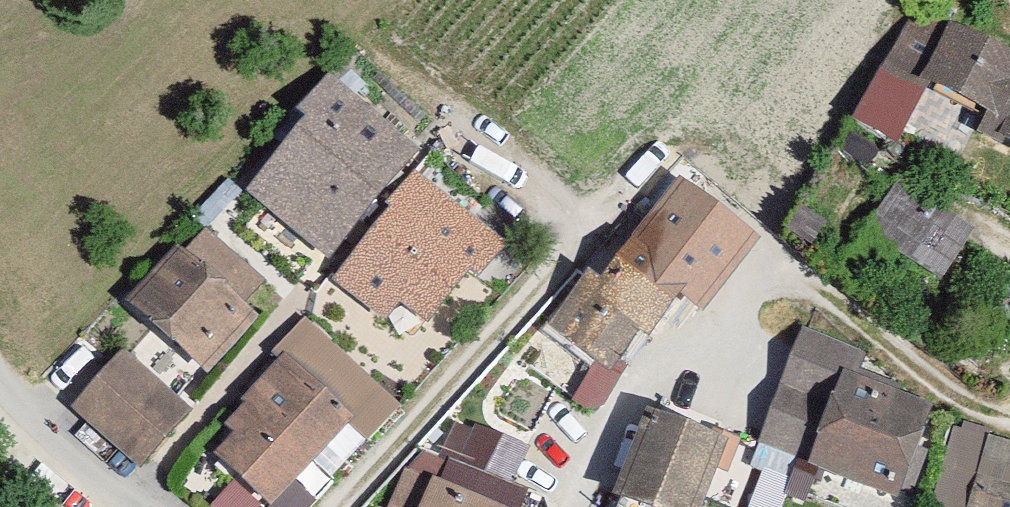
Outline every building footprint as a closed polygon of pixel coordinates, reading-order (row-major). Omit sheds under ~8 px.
[(911,2),(858,104),(1009,183),(1009,53),(911,2)] [(427,154),(330,73),(292,117),(296,124),(234,199),(326,275),(427,154)] [(416,182),(330,288),(405,349),(459,282),(477,285),(503,252),(416,182)] [(964,234),(892,183),(858,232),(931,282),(964,234)] [(725,253),(647,199),(608,240),(619,253),(591,288),(582,279),(547,328),(591,368),(570,404),(598,421),(625,375),(617,370),(636,341),(647,348),(725,253)] [(821,232),(791,213),(773,241),(802,260),(821,232)] [(260,324),(175,250),(120,314),(205,388),(260,324)] [(304,314),(261,360),(269,368),(236,403),(237,409),(217,431),(226,439),(204,462),(253,506),(270,506),(343,429),(364,448),(403,407),(304,314)] [(802,328),(756,449),(804,467),(801,473),(891,506),(910,506),(945,415),(851,379),(862,351),(802,328)] [(187,418),(123,354),(67,409),(132,473),(187,418)] [(640,414),(605,504),(612,506),(702,506),(725,446),(640,414)] [(952,429),(929,506),(1009,506),(1009,446),(952,429)] [(427,480),(415,506),(490,506),(427,480)]
